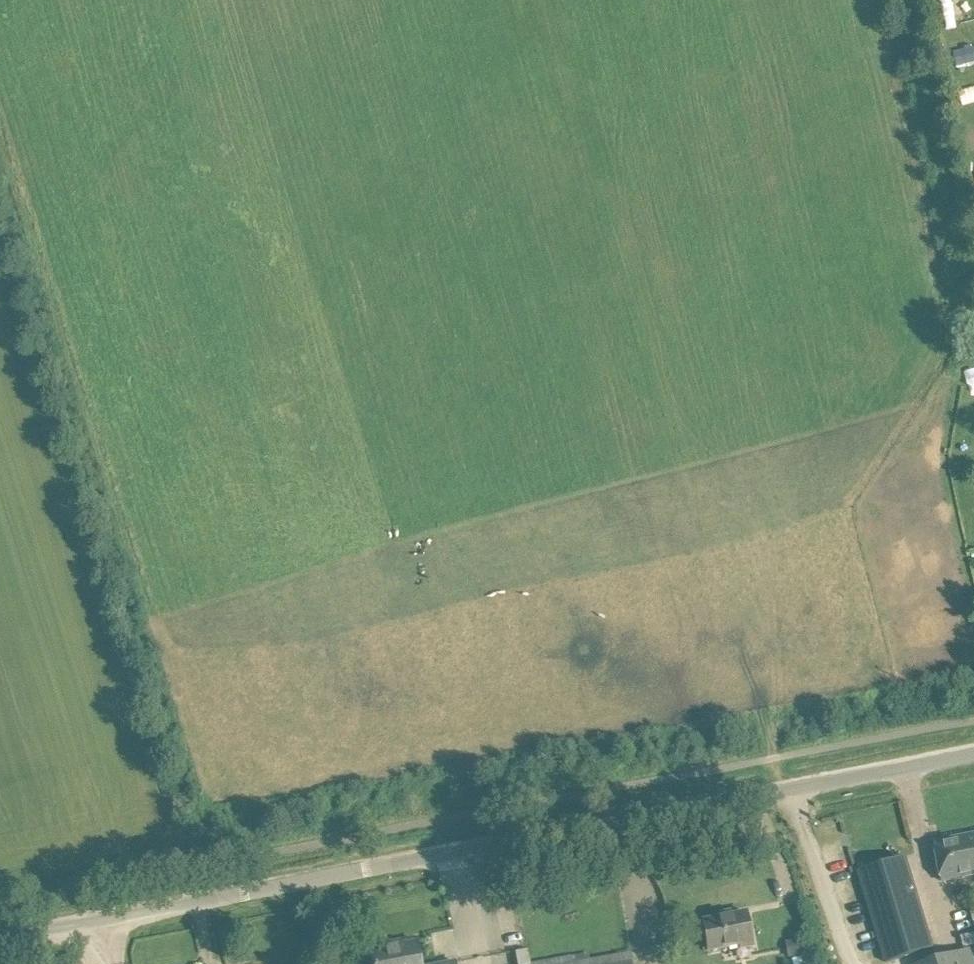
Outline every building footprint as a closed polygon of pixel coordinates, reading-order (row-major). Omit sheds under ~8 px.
[(944,18),(972,14),(969,0),(941,0),(944,18)] [(953,65),(972,60),(969,44),(949,48),(953,65)] [(959,88),(962,107),(973,105),(973,85),(959,88)] [(935,841),(938,861),(942,879),(973,872),(973,833),(935,841)] [(858,870),(886,961),(932,948),(904,856),(858,870)] [(703,920),(709,951),(739,945),(740,949),(753,947),(746,912),(703,920)] [(802,937),(787,940),(790,954),(804,952),(802,937)] [(417,941),(387,947),(387,943),(369,947),(373,963),(422,963),(417,941)] [(516,951),(518,963),(530,963),(527,949),(516,951)] [(291,953),(292,963),(301,963),(300,952),(291,953)] [(958,952),(920,963),(961,963),(958,952)] [(630,953),(573,963),(571,956),(530,963),(632,963),(630,953)]
